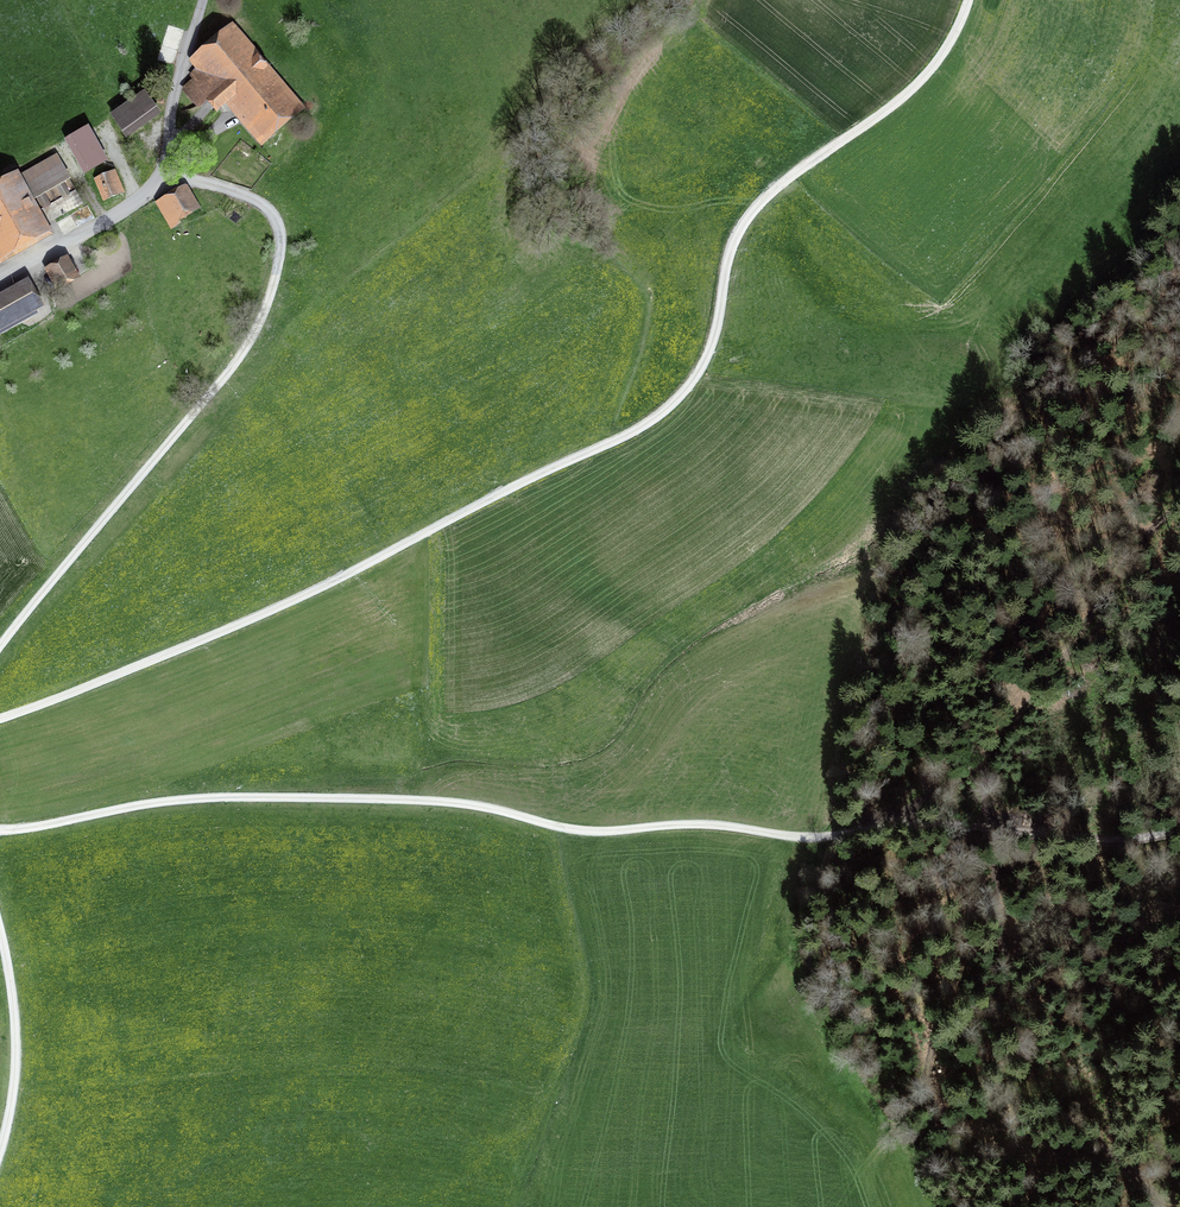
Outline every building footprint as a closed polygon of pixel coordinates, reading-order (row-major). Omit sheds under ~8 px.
[(173,56),(181,21),(168,18),(160,53),(173,56)] [(230,97),(262,135),(294,108),(228,29),(195,56),(201,63),(191,77),(195,81),(185,90),(199,106),(209,98),(217,108),(230,97)] [(114,115),(124,130),(154,110),(144,95),(114,115)] [(88,125),(64,138),(83,173),(108,160),(88,125)] [(70,178),(57,154),(21,173),(35,198),(70,178)] [(95,179),(104,200),(124,192),(115,170),(95,179)] [(9,260),(4,252),(48,227),(41,214),(39,215),(36,210),(31,213),(12,180),(0,187),(0,264),(9,260)] [(158,204),(172,229),(182,223),(178,215),(191,208),(193,211),(200,207),(190,190),(182,194),(182,193),(168,201),(167,198),(158,204)] [(51,270),(60,285),(73,277),(65,262),(51,270)] [(39,307),(30,290),(0,306),(0,328),(39,307)]
